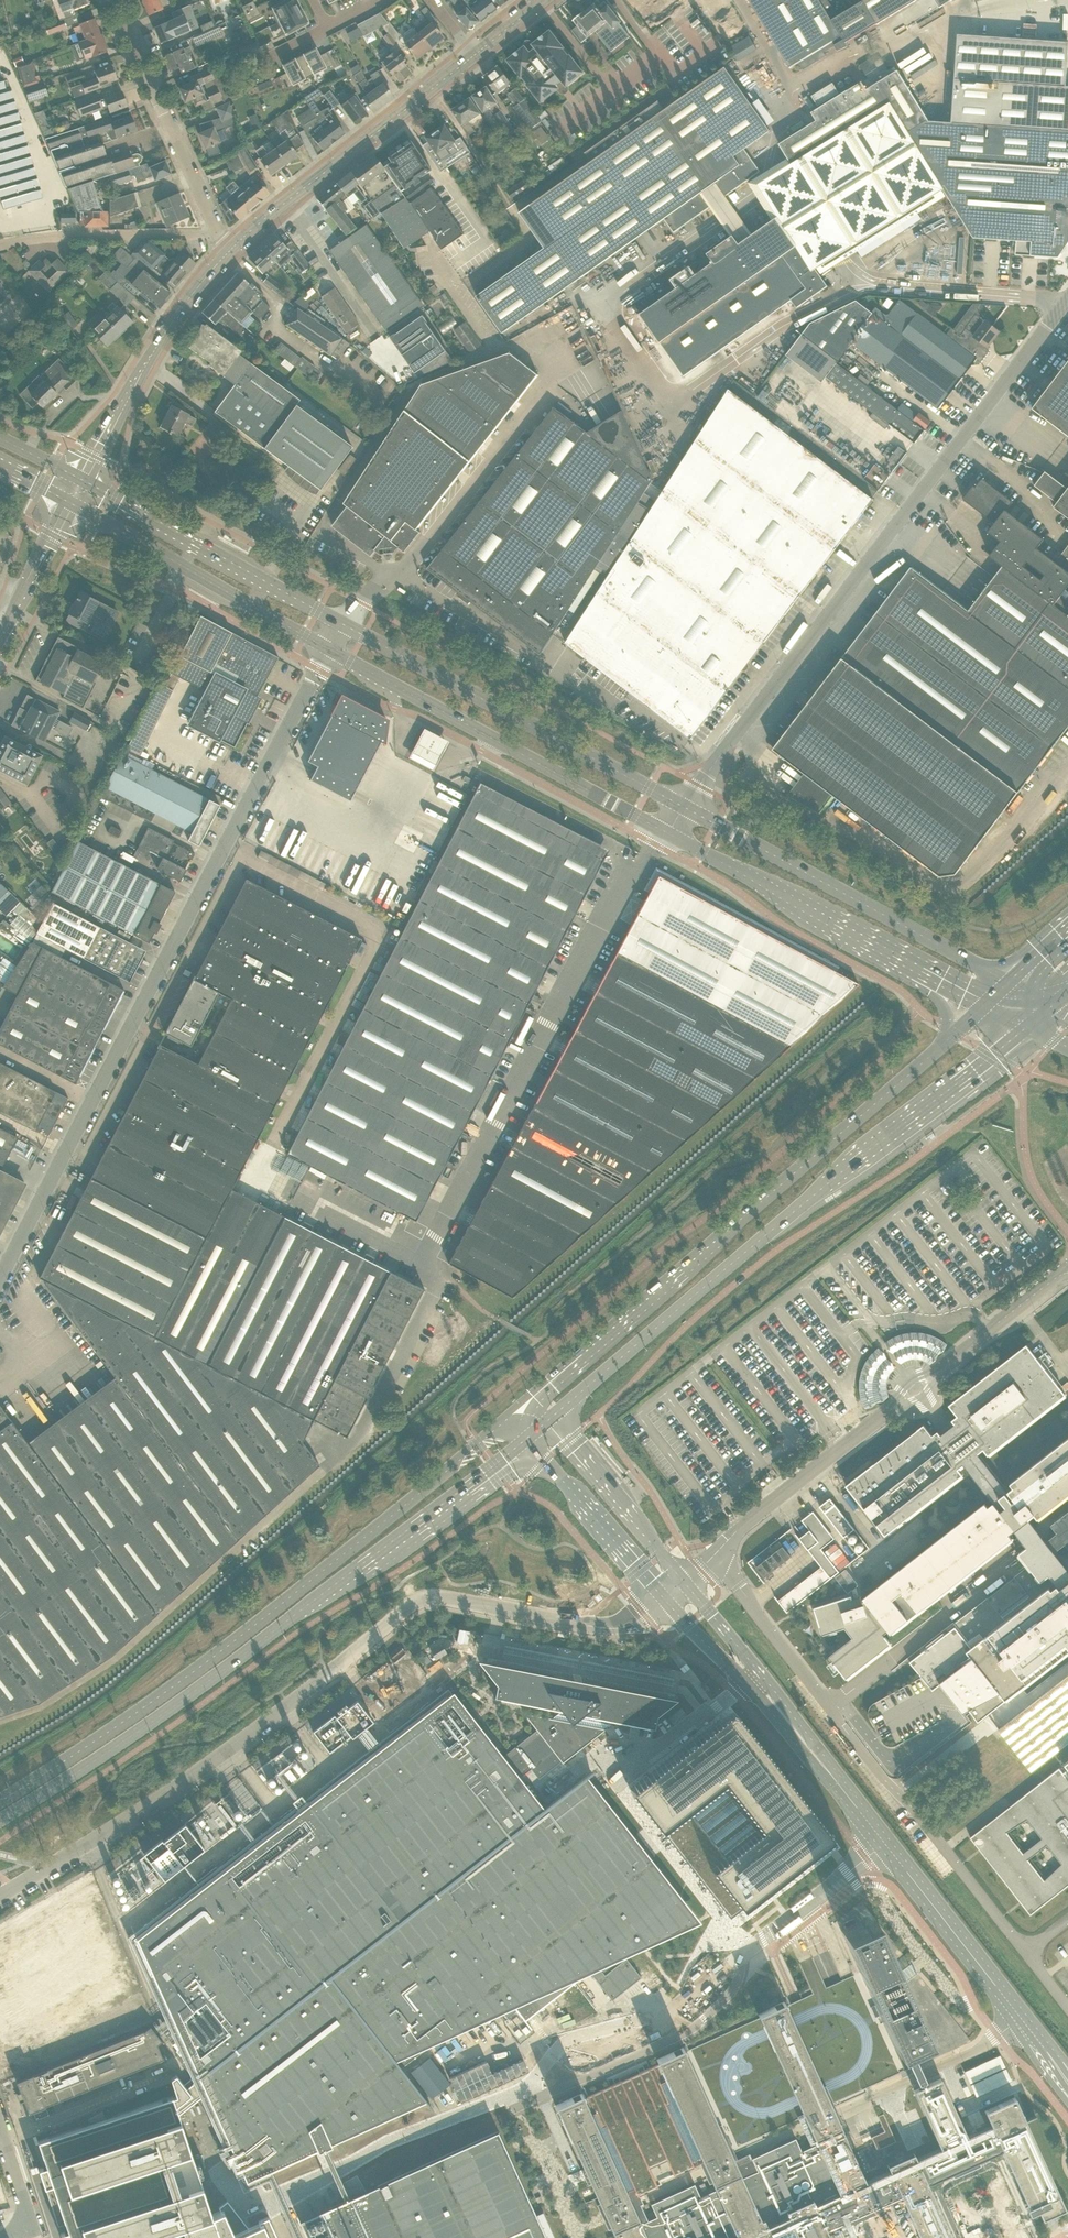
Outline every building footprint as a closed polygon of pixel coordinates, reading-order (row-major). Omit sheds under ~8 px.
[(62,12),(63,12),(73,8),(86,3),(85,0),(58,0),(62,12)] [(149,16),(163,9),(159,0),(142,0),(149,16)] [(271,10),(277,23),(301,10),(296,0),(291,0),(273,9),(271,10)] [(454,1),(453,0),(450,0),(460,13),(456,15),(467,29),(468,29),(471,29),(473,27),(473,24),(477,22),(459,0),(456,0),(454,1)] [(480,22),(496,9),(488,0),(481,0),(479,1),(479,0),(463,0),(480,22)] [(645,18),(654,10),(656,14),(673,0),(630,0),(645,18)] [(789,68),(806,58),(810,65),(826,56),(824,53),(834,46),(837,51),(848,47),(845,43),(876,24),(876,25),(917,0),(866,0),(838,17),(827,0),(748,0),(789,68)] [(253,1),(241,7),(244,14),(256,8),(253,2),(253,1)] [(619,23),(621,22),(605,1),(597,7),(595,5),(583,14),(582,13),(573,20),(578,26),(572,31),(582,43),(596,32),(600,38),(611,52),(630,37),(619,23)] [(164,23),(154,28),(160,44),(171,40),(174,38),(174,37),(175,37),(191,30),(184,16),(193,12),(190,5),(171,13),(174,19),(168,22),(167,22),(164,23)] [(426,18),(413,28),(430,49),(443,38),(432,24),(436,20),(425,7),(420,10),(426,18)] [(73,8),(63,12),(65,19),(75,15),(73,8)] [(256,8),(244,14),(248,21),(260,15),(259,14),(256,8)] [(301,10),(277,23),(283,35),(308,22),(301,10)] [(413,28),(402,37),(380,14),(372,18),(378,29),(382,27),(387,34),(388,33),(395,43),(398,46),(400,45),(403,45),(404,44),(405,45),(405,49),(408,49),(416,59),(430,49),(413,28)] [(72,25),(79,42),(100,34),(94,18),(83,23),(82,21),(72,25)] [(371,33),(378,29),(372,18),(365,21),(366,23),(365,23),(371,33)] [(67,28),(67,27),(64,20),(45,27),(48,35),(67,28)] [(365,23),(366,23),(365,21),(357,25),(358,28),(363,36),(371,33),(365,23)] [(29,32),(40,29),(38,23),(27,26),(29,32)] [(220,31),(226,28),(224,23),(190,38),(195,48),(222,35),(220,31)] [(350,43),(363,36),(358,28),(346,34),(350,43)] [(562,49),(564,48),(550,31),(533,45),(535,46),(528,52),(524,47),(508,61),(521,77),(522,76),(528,84),(527,85),(541,102),(557,89),(559,91),(566,85),(567,86),(583,73),(570,56),(569,57),(562,49)] [(395,43),(388,33),(387,34),(382,38),(393,50),(397,47),(398,46),(395,43)] [(100,34),(79,42),(85,60),(92,57),(92,58),(107,52),(106,49),(103,41),(104,40),(102,35),(100,35),(100,34)] [(751,35),(733,47),(742,61),(760,49),(751,35)] [(952,123),(1067,131),(1067,87),(1066,86),(1067,58),(1067,42),(958,35),(955,79),(952,123)] [(271,41),(259,47),(262,54),(275,48),(271,41)] [(244,63),(261,55),(256,44),(238,52),(244,63)] [(186,56),(191,54),(188,48),(178,52),(178,51),(166,56),(169,63),(168,66),(170,71),(172,70),(172,71),(189,64),(186,56)] [(315,48),(293,60),(299,70),(309,64),(314,74),(332,65),(326,52),(319,56),(315,48)] [(399,56),(395,52),(395,51),(381,62),(392,76),(393,75),(399,82),(410,73),(405,66),(407,65),(399,56)] [(816,121),(779,144),(792,165),(890,104),(908,134),(929,121),(897,70),(894,73),(891,68),(888,70),(881,58),(873,63),(871,59),(860,66),(868,78),(847,91),(847,90),(811,113),(816,121)] [(286,73),(280,76),(286,89),(314,74),(309,64),(299,70),(293,60),(283,65),(286,73)] [(35,72),(31,61),(16,67),(24,87),(39,81),(38,80),(40,79),(36,71),(35,72)] [(365,81),(366,80),(358,65),(349,70),(353,76),(369,95),(364,99),(373,111),(383,104),(365,81)] [(97,79),(77,86),(81,95),(91,91),(100,88),(110,84),(109,82),(117,79),(112,66),(102,69),(95,72),(97,79)] [(541,121),(504,73),(498,66),(484,77),(496,93),(492,96),(505,116),(510,112),(497,94),(506,88),(508,90),(506,91),(517,105),(515,107),(532,129),(541,121)] [(222,101),(229,97),(216,67),(187,79),(189,84),(179,88),(185,102),(192,99),(195,106),(209,100),(212,107),(222,102),(222,101)] [(383,85),(385,84),(374,67),(368,71),(371,77),(366,80),(365,81),(383,104),(393,97),(383,85)] [(544,248),(476,296),(502,333),(664,219),(673,233),(711,206),(701,192),(714,183),(724,197),(760,171),(744,149),(770,131),(725,67),(664,110),(658,102),(658,101),(585,153),(591,162),(531,205),(519,213),(544,248)] [(0,79),(0,199),(4,210),(43,199),(43,198),(11,88),(10,87),(6,89),(3,78),(0,79)] [(270,80),(257,85),(259,90),(272,85),(270,80)] [(43,81),(24,87),(29,103),(47,97),(43,81)] [(818,106),(839,93),(833,83),(811,96),(818,106)] [(505,116),(492,96),(486,88),(473,97),(483,112),(489,108),(501,127),(509,122),(505,116)] [(320,94),(317,89),(304,98),(308,103),(320,94)] [(329,91),(323,95),(333,108),(339,104),(329,91)] [(110,112),(127,106),(122,92),(99,101),(97,93),(73,102),(79,117),(108,107),(110,112)] [(354,123),(366,114),(358,103),(360,102),(355,93),(345,98),(346,102),(341,106),(354,123)] [(481,115),(476,108),(470,99),(452,111),(469,135),(475,131),(469,122),(481,115)] [(232,117),(235,116),(229,102),(216,108),(220,118),(199,124),(201,133),(198,134),(205,149),(206,149),(208,157),(219,154),(216,144),(220,143),(215,131),(234,126),(232,117)] [(786,163),(747,188),(771,227),(776,224),(810,280),(817,275),(820,279),(859,255),(862,260),(922,223),(919,218),(946,201),(890,109),(790,171),(786,163)] [(322,113),(316,117),(316,118),(322,127),(334,142),(345,134),(338,125),(333,119),(329,110),(322,113)] [(45,139),(54,136),(43,111),(34,114),(45,139)] [(297,134),(298,133),(288,111),(282,115),(281,114),(270,122),(285,142),(275,149),(286,164),(297,156),(294,151),(304,144),(297,134)] [(129,132),(136,130),(131,116),(111,123),(110,118),(100,122),(79,129),(82,138),(88,135),(89,137),(110,131),(112,140),(117,138),(117,137),(127,133),(127,134),(130,133),(129,132)] [(316,118),(302,127),(310,141),(317,155),(334,142),(322,127),(316,118)] [(258,121),(251,124),(254,131),(261,128),(258,121)] [(908,134),(973,238),(1016,241),(1015,255),(1059,258),(1067,244),(1067,131),(929,121),(908,134)] [(458,147),(451,135),(444,126),(427,138),(439,156),(447,150),(450,155),(455,152),(459,159),(470,152),(464,143),(458,147)] [(543,142),(550,138),(543,126),(533,132),(537,138),(540,136),(543,142)] [(84,147),(82,138),(79,129),(54,136),(45,139),(67,189),(92,181),(139,166),(138,164),(139,163),(140,163),(140,162),(141,161),(142,160),(142,159),(142,158),(141,157),(141,156),(140,156),(140,155),(139,154),(138,154),(137,154),(136,154),(135,154),(132,155),(130,151),(110,158),(110,157),(107,158),(102,141),(84,147)] [(249,152),(254,149),(247,132),(240,135),(244,146),(247,151),(247,153),(249,152)] [(383,167),(384,169),(387,173),(394,183),(395,184),(400,192),(409,186),(408,185),(406,182),(414,177),(420,173),(423,176),(432,170),(412,141),(403,147),(396,152),(388,158),(390,162),(389,163),(383,167)] [(244,146),(236,149),(242,161),(243,162),(245,166),(244,167),(248,175),(258,168),(247,153),(247,151),(244,146)] [(266,152),(262,147),(255,151),(259,157),(258,158),(271,175),(286,164),(275,149),(268,155),(266,152)] [(373,155),(350,172),(358,183),(359,184),(371,201),(379,213),(379,214),(382,218),(402,249),(428,232),(409,204),(405,198),(404,197),(400,192),(395,184),(394,183),(387,173),(384,169),(383,167),(373,155)] [(153,181),(171,174),(165,161),(134,174),(137,183),(152,177),(153,181)] [(242,161),(228,167),(231,173),(244,167),(245,166),(243,162),(242,161)] [(112,188),(131,181),(128,171),(108,178),(112,188)] [(350,172),(336,183),(348,198),(352,204),(358,200),(361,204),(367,199),(356,186),(358,183),(350,172)] [(431,179),(405,198),(409,204),(409,203),(431,188),(430,186),(434,183),(431,179)] [(247,181),(239,188),(255,207),(269,194),(262,186),(257,180),(251,185),(247,181)] [(512,200),(530,187),(525,180),(507,193),(512,200)] [(102,211),(99,202),(92,181),(67,189),(68,192),(67,192),(78,212),(85,212),(85,226),(107,226),(107,211),(102,211)] [(324,193),(317,199),(325,209),(333,203),(334,202),(337,205),(343,213),(347,209),(341,202),(348,198),(336,183),(324,193)] [(224,201),(220,205),(230,223),(237,217),(239,219),(255,207),(239,188),(224,201)] [(464,234),(431,188),(409,203),(442,250),(464,234)] [(109,217),(140,207),(136,193),(109,201),(109,217)] [(166,226),(189,216),(179,193),(156,203),(166,226)] [(371,201),(364,207),(373,218),(375,217),(377,221),(382,218),(379,214),(379,213),(371,201)] [(506,222),(512,219),(501,201),(495,205),(506,222)] [(333,203),(325,209),(328,213),(346,235),(355,228),(345,215),(343,213),(337,205),(334,202),(333,203)] [(61,223),(75,222),(75,214),(60,214),(61,223)] [(797,308),(820,291),(828,286),(818,273),(825,268),(817,255),(810,261),(798,244),(795,246),(776,219),(739,245),(733,235),(670,280),(676,288),(640,314),(684,375),(791,300),(797,308)] [(116,230),(139,229),(136,221),(130,224),(130,225),(116,225),(116,230)] [(423,306),(385,252),(366,225),(329,251),(386,332),(423,306)] [(288,250),(285,247),(275,236),(262,248),(275,262),(288,250)] [(164,255),(148,241),(143,240),(132,253),(146,265),(147,264),(166,280),(166,281),(174,288),(195,264),(187,258),(188,257),(189,256),(189,255),(189,254),(190,252),(189,251),(189,250),(189,249),(188,248),(187,247),(187,246),(175,259),(174,258),(170,259),(169,260),(164,255)] [(114,270),(109,275),(110,276),(117,282),(134,296),(138,291),(143,295),(158,308),(170,293),(155,280),(158,276),(146,265),(132,253),(130,256),(129,254),(121,247),(112,255),(115,258),(121,263),(115,271),(114,270)] [(262,273),(275,262),(262,248),(249,259),(262,273)] [(301,271),(307,267),(296,252),(290,257),(301,271)] [(69,272),(64,267),(57,259),(51,264),(47,259),(43,263),(39,260),(28,271),(48,292),(69,272)] [(89,261),(84,266),(88,271),(94,265),(89,261)] [(105,272),(98,278),(109,290),(124,305),(134,296),(117,282),(110,276),(105,272)] [(226,286),(214,300),(244,327),(254,335),(261,326),(249,316),(252,313),(259,320),(270,308),(259,298),(263,294),(251,283),(250,285),(237,273),(226,286)] [(76,275),(71,280),(79,288),(84,283),(76,275)] [(277,293),(281,288),(267,277),(263,282),(277,293)] [(435,297),(440,294),(434,285),(429,289),(435,297)] [(353,328),(359,324),(334,288),(321,296),(346,333),(350,330),(351,332),(355,330),(353,328)] [(0,308),(0,317),(10,329),(32,309),(17,293),(0,308)] [(444,307),(450,303),(444,294),(438,298),(444,307)] [(889,297),(884,305),(890,308),(894,301),(889,297)] [(214,300),(202,313),(214,324),(219,318),(237,335),(247,343),(254,335),(244,327),(214,300)] [(967,329),(956,343),(900,300),(887,317),(875,308),(872,313),(856,301),(797,330),(803,335),(837,361),(838,362),(837,363),(841,367),(846,360),(842,357),(850,345),(849,344),(851,342),(939,409),(944,402),(947,402),(947,398),(953,390),(956,390),(956,387),(963,377),(966,377),(966,374),(972,366),(979,364),(989,351),(989,348),(988,347),(999,332),(976,314),(965,328),(967,329)] [(921,300),(918,303),(924,308),(923,308),(934,317),(936,316),(936,311),(939,311),(943,306),(931,305),(928,303),(927,304),(921,300)] [(115,305),(114,305),(111,302),(107,307),(109,310),(108,311),(112,314),(106,319),(115,329),(119,333),(131,322),(115,305)] [(309,306),(302,311),(322,324),(325,320),(309,310),(311,307),(309,306)] [(341,337),(322,324),(302,311),(297,308),(285,325),(330,355),(330,354),(338,360),(349,344),(341,338),(341,337)] [(72,329),(77,325),(67,312),(62,317),(72,329)] [(421,315),(390,337),(415,373),(447,351),(421,315)] [(119,333),(115,329),(106,319),(99,326),(96,323),(90,328),(107,345),(119,333)] [(470,353),(482,345),(465,322),(453,330),(470,353)] [(242,351),(215,331),(206,324),(205,326),(201,324),(201,326),(200,326),(197,329),(199,331),(198,333),(199,333),(189,347),(210,363),(208,365),(234,385),(214,412),(263,449),(296,405),(295,405),(299,400),(239,355),(242,351)] [(280,343),(274,350),(286,360),(294,366),(300,358),(293,353),(280,343)] [(471,462),(539,375),(511,353),(421,387),(404,410),(406,411),(471,462)] [(294,366),(286,360),(283,364),(295,374),(298,370),(307,377),(307,376),(294,366)] [(924,430),(841,367),(837,363),(838,362),(837,361),(822,382),(826,377),(837,385),(873,413),(870,417),(886,429),(890,424),(900,432),(904,428),(917,438),(916,439),(917,440),(924,430)] [(1032,409),(1067,436),(1067,362),(1032,409)] [(69,381),(61,373),(53,364),(39,377),(44,381),(38,387),(34,382),(19,396),(32,408),(37,402),(42,407),(57,393),(56,393),(69,381)] [(311,372),(307,376),(314,381),(318,377),(311,372)] [(873,499),(864,492),(728,389),(695,440),(836,548),(873,499)] [(296,405),(263,449),(285,465),(283,468),(284,468),(285,466),(287,467),(318,491),(351,446),(296,405)] [(192,427),(196,419),(172,407),(166,419),(164,418),(160,427),(169,432),(168,433),(170,434),(172,432),(177,434),(183,422),(192,427)] [(435,558),(427,569),(431,572),(431,571),(460,593),(458,596),(469,604),(471,601),(535,650),(534,650),(540,655),(553,635),(553,634),(597,567),(610,575),(614,570),(611,568),(615,562),(616,562),(629,542),(650,510),(638,502),(652,480),(621,411),(588,433),(554,407),(436,558),(435,558)] [(417,530),(471,462),(406,411),(344,504),(348,506),(333,526),(371,556),(376,551),(381,555),(395,553),(399,548),(405,552),(420,533),(417,530)] [(925,429),(931,422),(919,413),(914,420),(925,429)] [(216,444),(224,434),(209,422),(201,432),(216,444)] [(800,595),(836,548),(695,440),(662,491),(799,596),(800,595)] [(1067,489),(1045,471),(1034,485),(1057,503),(1054,507),(1067,518),(1067,488),(1067,489)] [(1013,502),(982,479),(975,487),(973,486),(963,499),(995,523),(988,532),(1004,545),(1002,548),(997,546),(990,556),(1002,566),(968,611),(911,567),(773,749),(779,754),(778,755),(784,760),(785,759),(815,782),(799,804),(829,823),(844,803),(940,876),(956,874),(1067,727),(1067,616),(1060,610),(1067,600),(1067,545),(1055,562),(1037,548),(1044,539),(1006,511),(1013,502)] [(762,644),(799,596),(662,491),(629,542),(762,644)] [(726,692),(762,644),(629,542),(616,562),(615,562),(611,568),(614,570),(610,575),(598,595),(664,645),(726,692)] [(89,597),(89,596),(82,591),(78,598),(77,598),(76,599),(77,600),(67,620),(83,628),(82,629),(104,641),(120,611),(98,600),(97,601),(89,597)] [(628,692),(664,645),(598,595),(566,645),(628,692)] [(258,696),(278,657),(201,616),(180,655),(258,696)] [(79,649),(79,648),(58,637),(47,657),(48,657),(47,658),(46,658),(43,664),(44,664),(44,665),(43,665),(35,681),(41,684),(41,683),(42,682),(50,686),(49,687),(57,691),(57,690),(64,694),(62,697),(62,698),(83,709),(96,684),(95,684),(94,684),(92,683),(103,663),(77,650),(78,649),(79,649)] [(706,718),(726,692),(664,645),(628,692),(684,734),(683,735),(689,739),(690,738),(690,739),(691,738),(692,739),(697,733),(696,732),(706,718)] [(258,696),(180,655),(171,673),(205,690),(187,723),(219,740),(234,747),(247,723),(249,724),(244,721),(257,696),(259,697),(259,696),(258,696)] [(160,683),(126,748),(139,755),(173,690),(160,683)] [(19,729),(44,742),(60,712),(27,694),(20,707),(16,714),(17,714),(11,725),(19,729)] [(341,695),(307,761),(317,766),(310,780),(350,801),(379,745),(381,742),(386,745),(386,719),(341,695)] [(85,730),(90,721),(74,713),(69,722),(85,730)] [(59,720),(55,729),(67,736),(71,727),(59,720)] [(448,746),(422,732),(406,762),(431,776),(448,746)] [(42,755),(5,736),(0,745),(0,771),(27,784),(42,755)] [(220,805),(140,764),(122,755),(101,796),(150,821),(155,812),(177,824),(173,833),(199,846),(220,805)] [(1051,755),(1040,769),(1047,775),(1059,762),(1051,755)] [(486,796),(490,788),(480,783),(287,1154),(416,1221),(497,1064),(541,980),(594,878),(604,857),(486,796)] [(261,812),(248,840),(332,882),(346,854),(261,812)] [(118,838),(121,831),(110,826),(107,832),(118,838)] [(174,840),(164,835),(148,827),(136,849),(143,853),(146,849),(163,858),(157,869),(180,882),(186,869),(185,869),(190,859),(186,857),(189,851),(173,842),(174,840)] [(52,854),(61,848),(55,838),(46,843),(52,854)] [(175,892),(165,887),(78,841),(51,892),(148,943),(175,892)] [(191,860),(195,854),(189,851),(186,857),(190,859),(191,860)] [(372,886),(378,889),(384,877),(370,871),(367,878),(369,879),(366,886),(371,889),(372,886)] [(669,882),(670,881),(658,874),(652,884),(653,885),(599,986),(564,1049),(535,1103),(514,1142),(473,1218),(448,1263),(512,1298),(559,1255),(572,1244),(571,1244),(616,1204),(628,1193),(673,1151),(673,1152),(686,1141),(685,1140),(730,1100),(742,1089),(788,1047),(801,1036),(800,1036),(858,984),(669,882)] [(361,939),(246,879),(195,977),(195,976),(194,976),(165,1033),(190,1046),(217,992),(231,999),(198,1065),(160,1045),(159,1045),(160,1044),(159,1044),(157,1048),(158,1048),(158,1047),(158,1048),(39,1278),(46,1281),(44,1283),(119,1382),(31,1448),(0,1407),(0,1716),(38,1703),(112,1655),(238,1540),(238,1539),(319,1465),(302,1442),(313,1420),(348,1438),(348,1437),(347,1437),(367,1398),(368,1398),(369,1397),(371,1398),(376,1390),(373,1389),(374,1388),(373,1388),(423,1290),(424,1290),(425,1290),(231,1191),(361,939)] [(0,885),(0,911),(6,916),(12,910),(20,902),(1,884),(0,885)] [(20,902),(12,910),(36,934),(42,923),(20,902)] [(36,934),(32,942),(61,957),(65,949),(128,982),(136,966),(140,958),(134,954),(138,947),(105,930),(52,902),(42,923),(36,934)] [(119,929),(117,933),(127,939),(130,934),(119,929)] [(108,1021),(124,990),(61,957),(32,942),(12,972),(108,1021)] [(92,1052),(108,1021),(12,972),(2,988),(17,995),(9,1010),(92,1052)] [(92,1052),(9,1010),(0,1028),(0,1045),(75,1084),(92,1052)] [(35,1131),(37,1128),(49,1134),(68,1098),(0,1062),(0,1113),(35,1131)] [(18,1137),(0,1128),(0,1235),(27,1183),(1,1170),(18,1137)] [(930,1335),(921,1332),(911,1332),(902,1334),(893,1337),(885,1343),(901,1364),(905,1361),(909,1360),(913,1359),(918,1359),(922,1360),(926,1362),(929,1364),(947,1344),(939,1338),(930,1335)] [(1010,1438),(1023,1454),(1055,1429),(1046,1418),(1020,1439),(1016,1434),(1066,1395),(1026,1345),(949,1405),(957,1416),(952,1421),(954,1424),(940,1435),(937,1432),(932,1436),(923,1425),(846,1486),(885,1536),(963,1475),(958,1469),(963,1465),(993,1503),(988,1508),(985,1504),(863,1598),(865,1601),(863,1601),(861,1596),(852,1599),(851,1596),(814,1608),(822,1635),(845,1627),(853,1638),(829,1657),(846,1679),(891,1644),(883,1634),(888,1631),(891,1634),(1012,1539),(1009,1535),(1014,1531),(1027,1547),(1019,1553),(1028,1565),(1014,1577),(987,1597),(954,1623),(968,1641),(967,1642),(955,1627),(945,1635),(943,1633),(925,1646),(927,1649),(909,1662),(926,1684),(931,1692),(941,1682),(967,1716),(971,1713),(978,1723),(1067,1651),(1067,1569),(1055,1552),(1065,1544),(1067,1548),(1067,1511),(1050,1525),(1056,1533),(1046,1541),(1029,1519),(1034,1515),(1038,1519),(1067,1496),(1067,1439),(1010,1484),(1013,1488),(1008,1492),(978,1454),(983,1450),(988,1456),(1010,1438)] [(892,1372),(895,1369),(878,1348),(871,1354),(866,1362),(862,1371),(860,1380),(859,1390),(861,1399),(865,1408),(889,1396),(887,1392),(886,1388),(887,1384),(887,1379),(889,1376),(892,1372)] [(844,1537),(854,1529),(830,1498),(820,1506),(844,1537)] [(809,1530),(799,1539),(830,1579),(839,1572),(821,1549),(834,1538),(813,1511),(802,1520),(809,1530)] [(500,1661),(670,1695),(675,1670),(505,1636),(500,1661)] [(145,2030),(16,2082),(29,2113),(163,2059),(157,2045),(162,2041),(156,2033),(167,2025),(180,2042),(188,2036),(192,2044),(176,2056),(192,2077),(192,2078),(204,2069),(205,2073),(194,2081),(195,2083),(206,2075),(208,2078),(191,2091),(198,2100),(208,2112),(219,2104),(223,2112),(210,2122),(226,2143),(234,2137),(238,2145),(225,2155),(242,2177),(250,2171),(251,2173),(314,2144),(316,2149),(318,2149),(317,2147),(319,2146),(324,2143),(328,2141),(329,2143),(330,2143),(328,2138),(421,2096),(430,2107),(431,2106),(391,2055),(494,2008),(504,2020),(516,2011),(524,2021),(547,2003),(536,1989),(586,1967),(589,1971),(611,2000),(641,1977),(620,1951),(639,1942),(689,1920),(666,1891),(679,1881),(662,1860),(649,1869),(644,1863),(654,1856),(637,1834),(627,1841),(622,1835),(632,1827),(615,1806),(605,1813),(600,1807),(610,1799),(595,1781),(586,1788),(580,1780),(538,1813),(535,1810),(545,1803),(528,1781),(518,1789),(513,1782),(523,1775),(530,1769),(537,1764),(545,1774),(560,1761),(562,1763),(606,1729),(603,1729),(608,1724),(609,1723),(614,1720),(654,1728),(656,1715),(653,1712),(666,1702),(488,1667),(500,1682),(496,1684),(494,1697),(556,1709),(561,1710),(551,1718),(523,1713),(536,1730),(497,1761),(491,1754),(501,1747),(484,1725),(475,1733),(469,1726),(479,1719),(462,1697),(453,1705),(452,1703),(450,1704),(443,1695),(421,1712),(429,1721),(422,1726),(415,1717),(393,1734),(401,1743),(338,1792),(331,1782),(309,1799),(316,1809),(310,1814),(300,1801),(278,1818),(288,1831),(282,1836),(274,1826),(270,1821),(248,1838),(253,1843),(260,1853),(254,1858),(244,1845),(222,1862),(232,1875),(225,1880),(213,1864),(192,1881),(204,1897),(197,1902),(188,1889),(166,1906),(176,1918),(146,1942),(146,1943),(136,1951),(153,1973),(158,1969),(162,1977),(151,1985),(168,2007),(173,2002),(177,2010),(152,2029),(150,2026),(145,2030)] [(998,1729),(1031,1772),(1067,1743),(1067,1675),(998,1729)] [(353,1701),(266,1769),(283,1792),(371,1724),(353,1701)] [(730,1712),(629,1791),(690,1869),(693,1873),(696,1876),(700,1881),(730,1919),(830,1840),(730,1712)] [(1059,1768),(1004,1811),(1007,1815),(993,1823),(991,1821),(970,1838),(1030,1915),(1067,1885),(1067,1780),(1059,1768)] [(143,1853),(164,1880),(204,1849),(185,1824),(163,1841),(162,1839),(143,1853)] [(897,1981),(889,1963),(868,1917),(840,1930),(894,2047),(900,2044),(908,2041),(921,2035),(898,1983),(897,1982),(897,1981)] [(1050,1953),(1067,1977),(1067,1939),(1050,1953)] [(827,2230),(901,2197),(920,2237),(952,2237),(928,2184),(1002,2151),(1028,2207),(1026,2208),(1029,2215),(1038,2211),(1042,2220),(1065,2210),(1025,2120),(1035,2116),(1034,2115),(1025,2119),(1023,2114),(1022,2114),(1014,2097),(984,2111),(991,2125),(967,2136),(940,2078),(927,2084),(920,2088),(914,2090),(940,2148),(916,2159),(914,2154),(887,2166),(890,2171),(866,2182),(839,2124),(836,2117),(832,2108),(832,2107),(784,2001),(757,2014),(759,2018),(759,2019),(803,2116),(804,2117),(805,2120),(809,2129),(813,2136),(816,2144),(801,2151),(795,2138),(751,2158),(757,2171),(742,2178),(738,2170),(735,2162),(731,2154),(731,2153),(686,2055),(685,2052),(683,2047),(656,2059),(658,2065),(659,2065),(637,2075),(634,2076),(636,2080),(619,2088),(617,2084),(584,2099),(582,2093),(555,2105),(603,2212),(611,2228),(615,2237),(830,2237),(827,2230)] [(8,2060),(12,2072),(43,2062),(34,2035),(3,2046),(8,2060)] [(924,2078),(918,2064),(908,2041),(900,2044),(917,2081),(920,2088),(927,2084),(924,2078)] [(1000,2053),(964,2070),(976,2096),(1012,2079),(1000,2053)] [(205,2073),(204,2069),(192,2078),(192,2077),(187,2082),(183,2084),(176,2075),(171,2079),(177,2097),(173,2098),(173,2097),(38,2141),(48,2172),(41,2174),(58,2226),(65,2223),(69,2236),(65,2237),(219,2237),(212,2214),(179,2115),(198,2100),(191,2091),(208,2078),(206,2075),(195,2083),(194,2081),(205,2073)] [(884,2131),(870,2137),(876,2151),(890,2144),(885,2134),(891,2132),(883,2113),(877,2116),(884,2131)] [(304,2233),(307,2237),(554,2237),(542,2213),(536,2216),(498,2131),(349,2198),(355,2210),(348,2213),(334,2220),(337,2226),(322,2232),(319,2226),(319,2227),(304,2233)] [(344,2201),(349,2199),(333,2163),(324,2143),(319,2146),(344,2201)] [(314,2215),(299,2221),(304,2233),(319,2227),(319,2226),(322,2232),(337,2226),(334,2220),(348,2213),(355,2210),(349,2198),(349,2199),(344,2201),(343,2201),(329,2208),(314,2215)] [(228,2202),(227,2201),(218,2208),(219,2209),(221,2207),(223,2210),(212,2214),(219,2237),(269,2237),(276,2235),(268,2216),(258,2221),(259,2223),(234,2234),(232,2228),(240,2221),(235,2215),(236,2215),(236,2214),(236,2213),(234,2212),(233,2212),(226,2203),(228,2202)]
